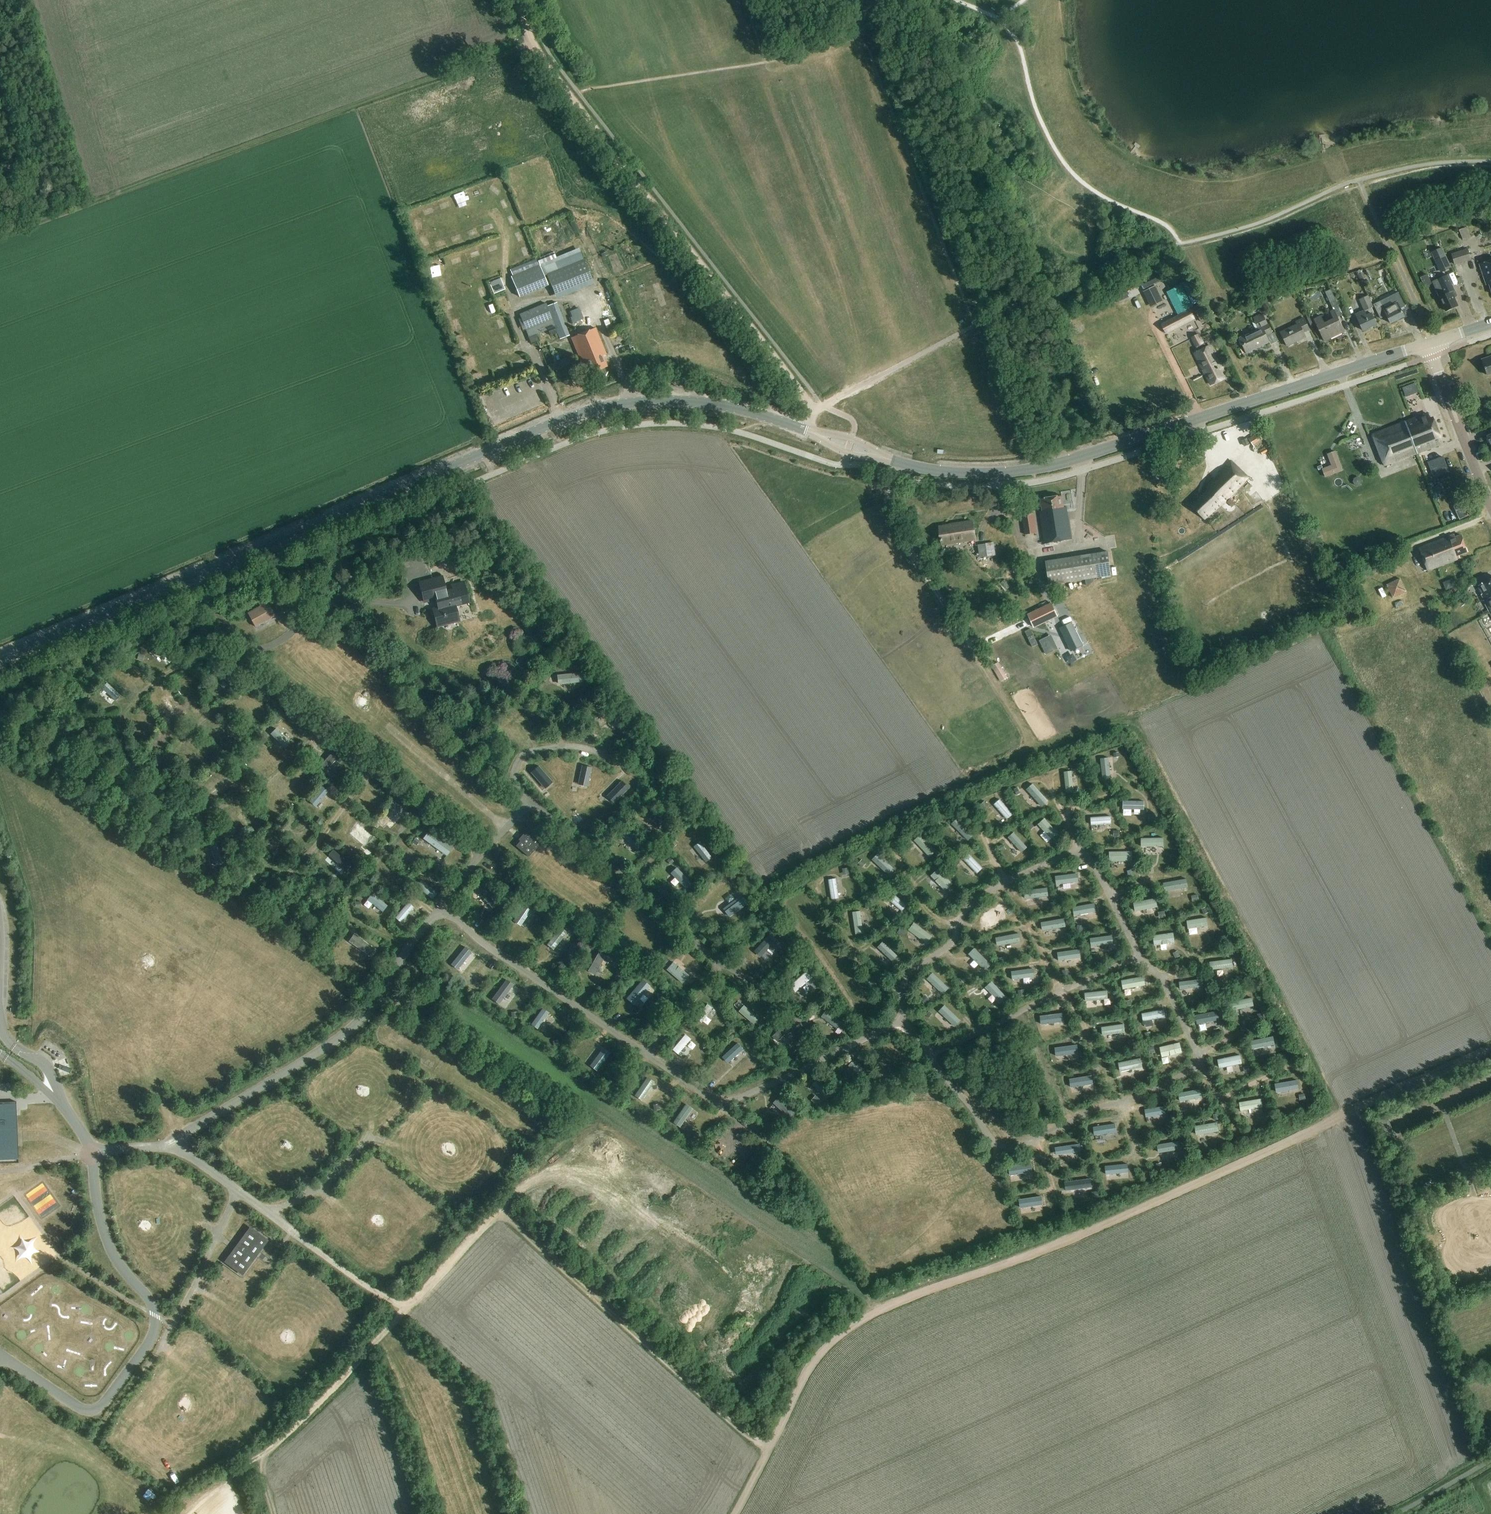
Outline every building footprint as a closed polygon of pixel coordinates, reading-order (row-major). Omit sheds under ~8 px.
[(523,246),(525,255),(534,253),(532,244),(523,246)] [(1452,255),(1455,265),(1472,260),(1468,250),(1460,252),(1457,244),(1445,248),(1448,256),(1452,255)] [(1444,253),(1435,258),(1442,272),(1451,268),(1444,253)] [(548,274),(555,293),(593,279),(585,260),(548,274)] [(1490,291),(1490,261),(1479,265),(1486,285),(1489,284),(1490,291)] [(541,264),(512,275),(520,296),(549,284),(541,264)] [(1430,273),(1422,274),(1425,285),(1432,283),(1430,273)] [(1440,297),(1446,311),(1458,306),(1453,297),(1457,295),(1447,275),(1432,282),(1439,297),(1440,297)] [(502,282),(491,287),(494,294),(505,290),(502,282)] [(479,286),(482,296),(491,292),(488,283),(479,286)] [(1145,291),(1147,296),(1156,292),(1154,287),(1145,291)] [(1118,294),(1121,302),(1130,298),(1126,290),(1118,294)] [(1334,310),(1330,312),(1334,319),(1324,324),(1321,317),(1314,320),(1324,341),(1344,332),(1336,316),(1341,313),(1342,315),(1343,315),(1330,290),(1325,292),(1334,310)] [(1393,304),(1384,309),(1380,301),(1373,305),(1380,319),(1387,316),(1391,324),(1404,317),(1400,308),(1405,305),(1398,293),(1389,297),(1393,304)] [(1374,314),(1371,308),(1373,307),(1368,296),(1359,300),(1364,311),(1356,315),(1363,331),(1377,325),(1372,314),(1374,314)] [(556,327),(560,339),(570,335),(557,302),(548,305),(547,303),(521,313),(529,337),(556,327)] [(1263,308),(1260,302),(1250,307),(1252,313),(1263,308)] [(1101,315),(1111,312),(1107,303),(1097,306),(1101,315)] [(570,309),(573,321),(584,318),(581,306),(570,309)] [(1210,319),(1204,308),(1196,312),(1201,323),(1210,319)] [(1166,334),(1195,320),(1190,310),(1161,324),(1166,334)] [(1269,342),(1266,336),(1272,333),(1262,314),(1254,318),(1253,318),(1258,329),(1239,338),(1246,354),(1269,342)] [(1299,324),(1281,332),(1280,330),(1279,330),(1287,346),(1305,338),(1303,333),(1309,331),(1310,331),(1304,318),(1296,322),(1296,323),(1298,322),(1299,324)] [(614,332),(611,324),(610,325),(608,320),(604,321),(609,334),(614,332)] [(607,366),(603,356),(606,354),(596,328),(572,338),(583,364),(586,363),(590,373),(607,366)] [(1198,334),(1191,338),(1198,351),(1194,354),(1205,375),(1206,374),(1211,385),(1224,378),(1215,362),(1217,361),(1209,345),(1205,348),(1198,334)] [(538,340),(536,335),(529,338),(531,343),(538,340)] [(568,357),(548,366),(550,373),(571,364),(568,357)] [(1487,375),(1490,374),(1490,357),(1482,360),(1487,375)] [(563,380),(559,371),(551,374),(555,384),(563,380)] [(1406,397),(1418,392),(1415,383),(1402,388),(1406,397)] [(1427,414),(1405,422),(1417,453),(1442,444),(1433,418),(1429,420),(1427,414)] [(1417,453),(1405,422),(1372,435),(1384,466),(1417,453)] [(1264,440),(1259,432),(1248,439),(1254,447),(1264,440)] [(1343,471),(1335,451),(1327,454),(1331,466),(1322,469),(1325,478),(1343,471)] [(1192,507),(1204,519),(1223,504),(1223,505),(1248,478),(1231,461),(1219,475),(1221,477),(1217,482),(1214,479),(1207,488),(1209,490),(1192,507)] [(1166,481),(1178,493),(1182,489),(1170,477),(1166,481)] [(1361,485),(1362,481),(1360,478),(1357,477),(1354,479),(1353,482),(1354,485),(1358,486),(1361,485)] [(1040,511),(1045,544),(1072,539),(1067,507),(1064,508),(1062,496),(1041,499),(1041,501),(1040,501),(1041,505),(1042,505),(1043,511),(1040,511)] [(1227,502),(1232,507),(1236,504),(1230,499),(1227,502)] [(1460,518),(1471,514),(1466,500),(1455,504),(1460,518)] [(1022,514),(1025,535),(1036,533),(1033,512),(1022,514)] [(955,525),(939,527),(942,545),(975,540),(973,522),(955,524),(955,525)] [(1419,548),(1428,571),(1460,558),(1459,556),(1468,552),(1461,535),(1455,537),(1454,535),(1419,548)] [(977,554),(978,556),(980,556),(980,558),(996,555),(994,543),(978,545),(979,554),(977,554)] [(1045,562),(1049,585),(1112,575),(1108,552),(1045,562)] [(997,576),(1004,575),(1002,560),(995,561),(997,576)] [(470,602),(465,581),(452,585),(453,589),(446,591),(443,576),(419,582),(424,603),(435,600),(437,607),(432,608),(437,627),(459,621),(455,606),(470,602)] [(1401,577),(1388,582),(1394,596),(1407,590),(1401,577)] [(1444,581),(1447,588),(1455,585),(1453,578),(1444,581)] [(1489,612),(1490,611),(1490,580),(1479,586),(1483,595),(1482,595),(1485,601),(1484,601),(1489,612)] [(248,613),(256,627),(265,622),(266,622),(276,617),(267,600),(260,604),(261,606),(248,613)] [(1028,615),(1034,628),(1058,616),(1052,604),(1028,615)] [(1072,623),(1060,629),(1071,652),(1083,646),(1072,623)] [(1025,632),(1032,647),(1038,644),(1031,629),(1025,632)] [(1046,655),(1057,650),(1050,636),(1040,641),(1046,655)] [(157,649),(169,662),(173,658),(161,645),(157,649)] [(992,666),(1001,682),(1008,678),(998,662),(992,666)] [(215,669),(229,683),(235,678),(221,663),(215,669)] [(108,673),(114,675),(116,669),(110,667),(108,673)] [(124,671),(134,683),(139,679),(129,667),(124,671)] [(583,671),(557,674),(558,683),(584,681),(583,671)] [(114,700),(120,694),(106,681),(101,687),(114,700)] [(175,707),(180,704),(170,688),(164,692),(175,707)] [(159,713),(162,717),(167,714),(163,709),(159,713)] [(530,711),(516,719),(522,730),(536,721),(530,711)] [(272,719),(276,723),(281,718),(277,714),(272,719)] [(230,720),(221,729),(231,738),(239,730),(230,720)] [(270,733),(284,747),(290,741),(276,727),(270,733)] [(210,762),(216,753),(198,742),(192,752),(210,762)] [(319,764),(325,770),(339,755),(333,749),(319,764)] [(1111,778),(1108,756),(1100,757),(1102,778),(1111,778)] [(592,767),(582,764),(578,784),(588,785),(592,767)] [(545,788),(553,781),(539,765),(531,771),(545,788)] [(210,783),(214,789),(231,777),(226,770),(210,783)] [(1074,790),(1072,770),(1064,771),(1066,791),(1074,790)] [(630,787),(622,780),(606,796),(614,803),(630,787)] [(1048,800),(1033,783),(1026,788),(1042,806),(1048,800)] [(315,805),(328,790),(322,785),(309,800),(315,805)] [(1013,813),(999,798),(993,804),(1007,819),(1013,813)] [(985,809),(989,805),(985,800),(980,804),(985,809)] [(1144,800),(1123,800),(1122,808),(1144,809),(1144,800)] [(393,804),(377,820),(384,827),(400,810),(393,804)] [(240,811),(256,826),(261,821),(245,806),(240,811)] [(662,819),(648,807),(643,812),(658,825),(662,819)] [(292,833),(305,819),(300,814),(287,828),(292,833)] [(1111,815),(1091,816),(1091,824),(1111,823),(1111,815)] [(316,821),(321,824),(324,820),(319,816),(316,821)] [(976,834),(958,817),(952,824),(970,840),(976,834)] [(1058,832),(1044,817),(1037,824),(1052,838),(1058,832)] [(353,827),(368,840),(373,834),(358,822),(353,827)] [(516,845),(529,856),(543,841),(530,829),(525,834),(524,832),(519,838),(520,840),(516,845)] [(629,829),(623,836),(637,850),(643,844),(629,829)] [(454,848),(429,830),(423,838),(448,856),(454,848)] [(283,850),(288,845),(274,831),(270,836),(283,850)] [(1027,846),(1013,832),(1007,837),(1021,852),(1027,846)] [(937,850),(921,833),(914,840),(930,856),(937,850)] [(1164,837),(1141,837),(1141,846),(1164,845),(1164,837)] [(700,841),(694,846),(707,862),(713,857),(700,841)] [(216,864),(223,862),(217,842),(210,844),(216,864)] [(328,854),(346,870),(351,865),(333,848),(328,854)] [(1132,850),(1109,851),(1109,861),(1133,860),(1132,850)] [(895,868),(877,852),(871,859),(889,875),(895,868)] [(983,867),(969,853),(963,859),(977,873),(983,867)] [(866,863),(862,859),(858,863),(862,867),(866,863)] [(423,869),(427,873),(431,868),(426,864),(423,869)] [(693,883),(677,866),(671,872),(686,889),(693,883)] [(952,883),(938,868),(930,875),(945,890),(952,883)] [(1133,868),(1127,870),(1129,876),(1135,874),(1133,868)] [(1077,872),(1055,875),(1056,884),(1079,881),(1077,872)] [(731,878),(735,884),(740,880),(735,875),(731,878)] [(1187,877),(1163,882),(1165,890),(1188,886),(1187,877)] [(837,878),(829,879),(831,899),(839,898),(837,878)] [(437,893),(421,880),(417,886),(433,899),(437,893)] [(1047,886),(1023,890),(1024,898),(1048,895),(1047,886)] [(485,888),(479,893),(493,908),(499,903),(485,888)] [(907,905),(891,892),(886,898),(902,911),(907,905)] [(1061,892),(1056,897),(1060,903),(1066,898),(1061,892)] [(387,906),(372,894),(367,900),(382,912),(387,906)] [(749,902),(742,894),(724,908),(730,916),(749,902)] [(1158,906),(1156,897),(1133,901),(1135,911),(1158,906)] [(952,903),(947,899),(944,903),(948,907),(952,903)] [(414,908),(408,902),(394,918),(401,923),(414,908)] [(1095,903),(1072,907),(1074,915),(1096,911),(1095,903)] [(531,910),(523,904),(513,920),(521,926),(531,910)] [(546,910),(541,913),(544,919),(549,916),(546,910)] [(860,910),(852,911),(855,935),(863,934),(860,910)] [(895,920),(890,916),(887,920),(891,924),(895,920)] [(1207,917),(1187,920),(1188,929),(1208,926),(1207,917)] [(1064,918),(1041,921),(1042,930),(1066,926),(1064,918)] [(933,936),(914,922),(909,930),(928,943),(933,936)] [(568,931),(561,926),(546,944),(553,949),(568,931)] [(905,932),(899,928),(896,933),(902,937),(905,932)] [(1174,932),(1153,935),(1154,945),(1175,942),(1174,932)] [(378,949),(354,933),(349,941),(373,957),(378,949)] [(777,939),(770,933),(754,950),(761,956),(777,939)] [(1019,933),(995,937),(997,945),(1020,941),(1019,933)] [(1112,935),(1090,937),(1091,946),(1113,943),(1112,935)] [(898,955),(882,941),(876,947),(893,961),(898,955)] [(991,964),(974,947),(968,953),(985,970),(991,964)] [(1080,949),(1057,952),(1058,960),(1081,956),(1080,949)] [(1179,949),(1173,952),(1175,958),(1181,955),(1179,949)] [(606,954),(598,951),(587,971),(594,975),(606,954)] [(467,958),(461,954),(451,969),(458,973),(467,958)] [(1232,958),(1209,961),(1210,969),(1233,966),(1232,958)] [(690,974),(674,961),(666,969),(682,983),(690,974)] [(1033,968),(1011,971),(1012,979),(1034,976),(1033,968)] [(808,970),(790,985),(796,992),(814,976),(808,970)] [(932,972),(926,978),(942,994),(948,988),(932,972)] [(1144,975),(1121,980),(1123,989),(1146,984),(1144,975)] [(500,1004),(514,984),(506,978),(492,998),(500,1004)] [(651,986),(642,978),(626,998),(634,1005),(651,986)] [(1202,979),(1179,981),(1180,989),(1202,986),(1202,979)] [(1007,997),(991,981),(985,986),(1000,1003),(1007,997)] [(1107,990),(1084,992),(1085,1000),(1108,998),(1107,990)] [(929,999),(925,995),(920,999),(924,1004),(929,999)] [(1253,997),(1229,1002),(1231,1010),(1254,1005),(1253,997)] [(714,1007),(708,1004),(697,1018),(703,1022),(714,1007)] [(760,1018),(745,1004),(739,1011),(755,1024),(760,1018)] [(961,1020),(944,1004),(938,1011),(955,1026),(961,1020)] [(549,1012),(543,1007),(531,1025),(537,1029),(549,1012)] [(991,1012),(987,1007),(983,1010),(987,1015),(991,1012)] [(1164,1009),(1142,1013),(1143,1020),(1165,1016),(1164,1009)] [(842,1022),(825,1010),(821,1016),(837,1029),(842,1022)] [(1218,1010),(1195,1015),(1197,1024),(1219,1019),(1218,1010)] [(1062,1012),(1039,1015),(1040,1024),(1063,1021),(1062,1012)] [(788,1023),(773,1036),(778,1041),(793,1028),(788,1023)] [(1124,1023),(1101,1027),(1103,1035),(1125,1032),(1124,1023)] [(691,1038),(685,1034),(673,1049),(678,1054),(691,1038)] [(1275,1044),(1273,1036),(1250,1040),(1252,1049),(1275,1044)] [(744,1048),(738,1042),(723,1057),(728,1063),(744,1048)] [(1180,1042),(1160,1047),(1162,1057),(1182,1052),(1180,1042)] [(1078,1052),(1077,1044),(1055,1047),(1056,1056),(1078,1052)] [(611,1052),(604,1047),(590,1065),(597,1070),(611,1052)] [(1287,1056),(1283,1051),(1278,1054),(1282,1060),(1287,1056)] [(1240,1054),(1217,1059),(1219,1068),(1242,1063),(1240,1054)] [(1141,1057),(1118,1062),(1120,1071),(1143,1066),(1141,1057)] [(869,1073),(854,1059),(848,1065),(863,1080),(869,1073)] [(1091,1075),(1069,1078),(1070,1087),(1093,1083),(1091,1075)] [(655,1081),(648,1076),(635,1096),(642,1101),(655,1081)] [(817,1079),(812,1084),(826,1098),(832,1093),(817,1079)] [(1297,1080),(1275,1083),(1276,1092),(1299,1088),(1297,1080)] [(1202,1097),(1201,1088),(1178,1092),(1180,1101),(1202,1097)] [(820,1100),(815,1095),(811,1100),(816,1105),(820,1100)] [(797,1112),(780,1096),(774,1102),(790,1118),(797,1112)] [(1261,1098),(1239,1102),(1240,1110),(1263,1107),(1261,1098)] [(17,1162),(16,1160),(21,1159),(19,1135),(17,1107),(17,1101),(0,1102),(0,1163),(17,1162)] [(694,1109),(687,1103),(673,1122),(680,1127),(694,1109)] [(1164,1106),(1144,1109),(1146,1117),(1166,1113),(1164,1106)] [(1217,1122),(1195,1126),(1196,1134),(1219,1130),(1217,1122)] [(1115,1123),(1093,1127),(1094,1135),(1117,1131),(1115,1123)] [(736,1138),(730,1133),(713,1151),(718,1156),(736,1138)] [(1180,1141),(1157,1144),(1158,1152),(1182,1149),(1180,1141)] [(1080,1151),(1079,1143),(1054,1147),(1056,1155),(1080,1151)] [(1032,1171),(1031,1163),(1008,1166),(1009,1175),(1032,1171)] [(1128,1163),(1105,1165),(1105,1174),(1129,1172),(1128,1163)] [(1091,1178),(1064,1182),(1065,1191),(1092,1187),(1091,1178)] [(1042,1204),(1041,1195),(1019,1199),(1020,1207),(1042,1204)] [(224,1262),(243,1276),(269,1240),(250,1226),(224,1262)]
